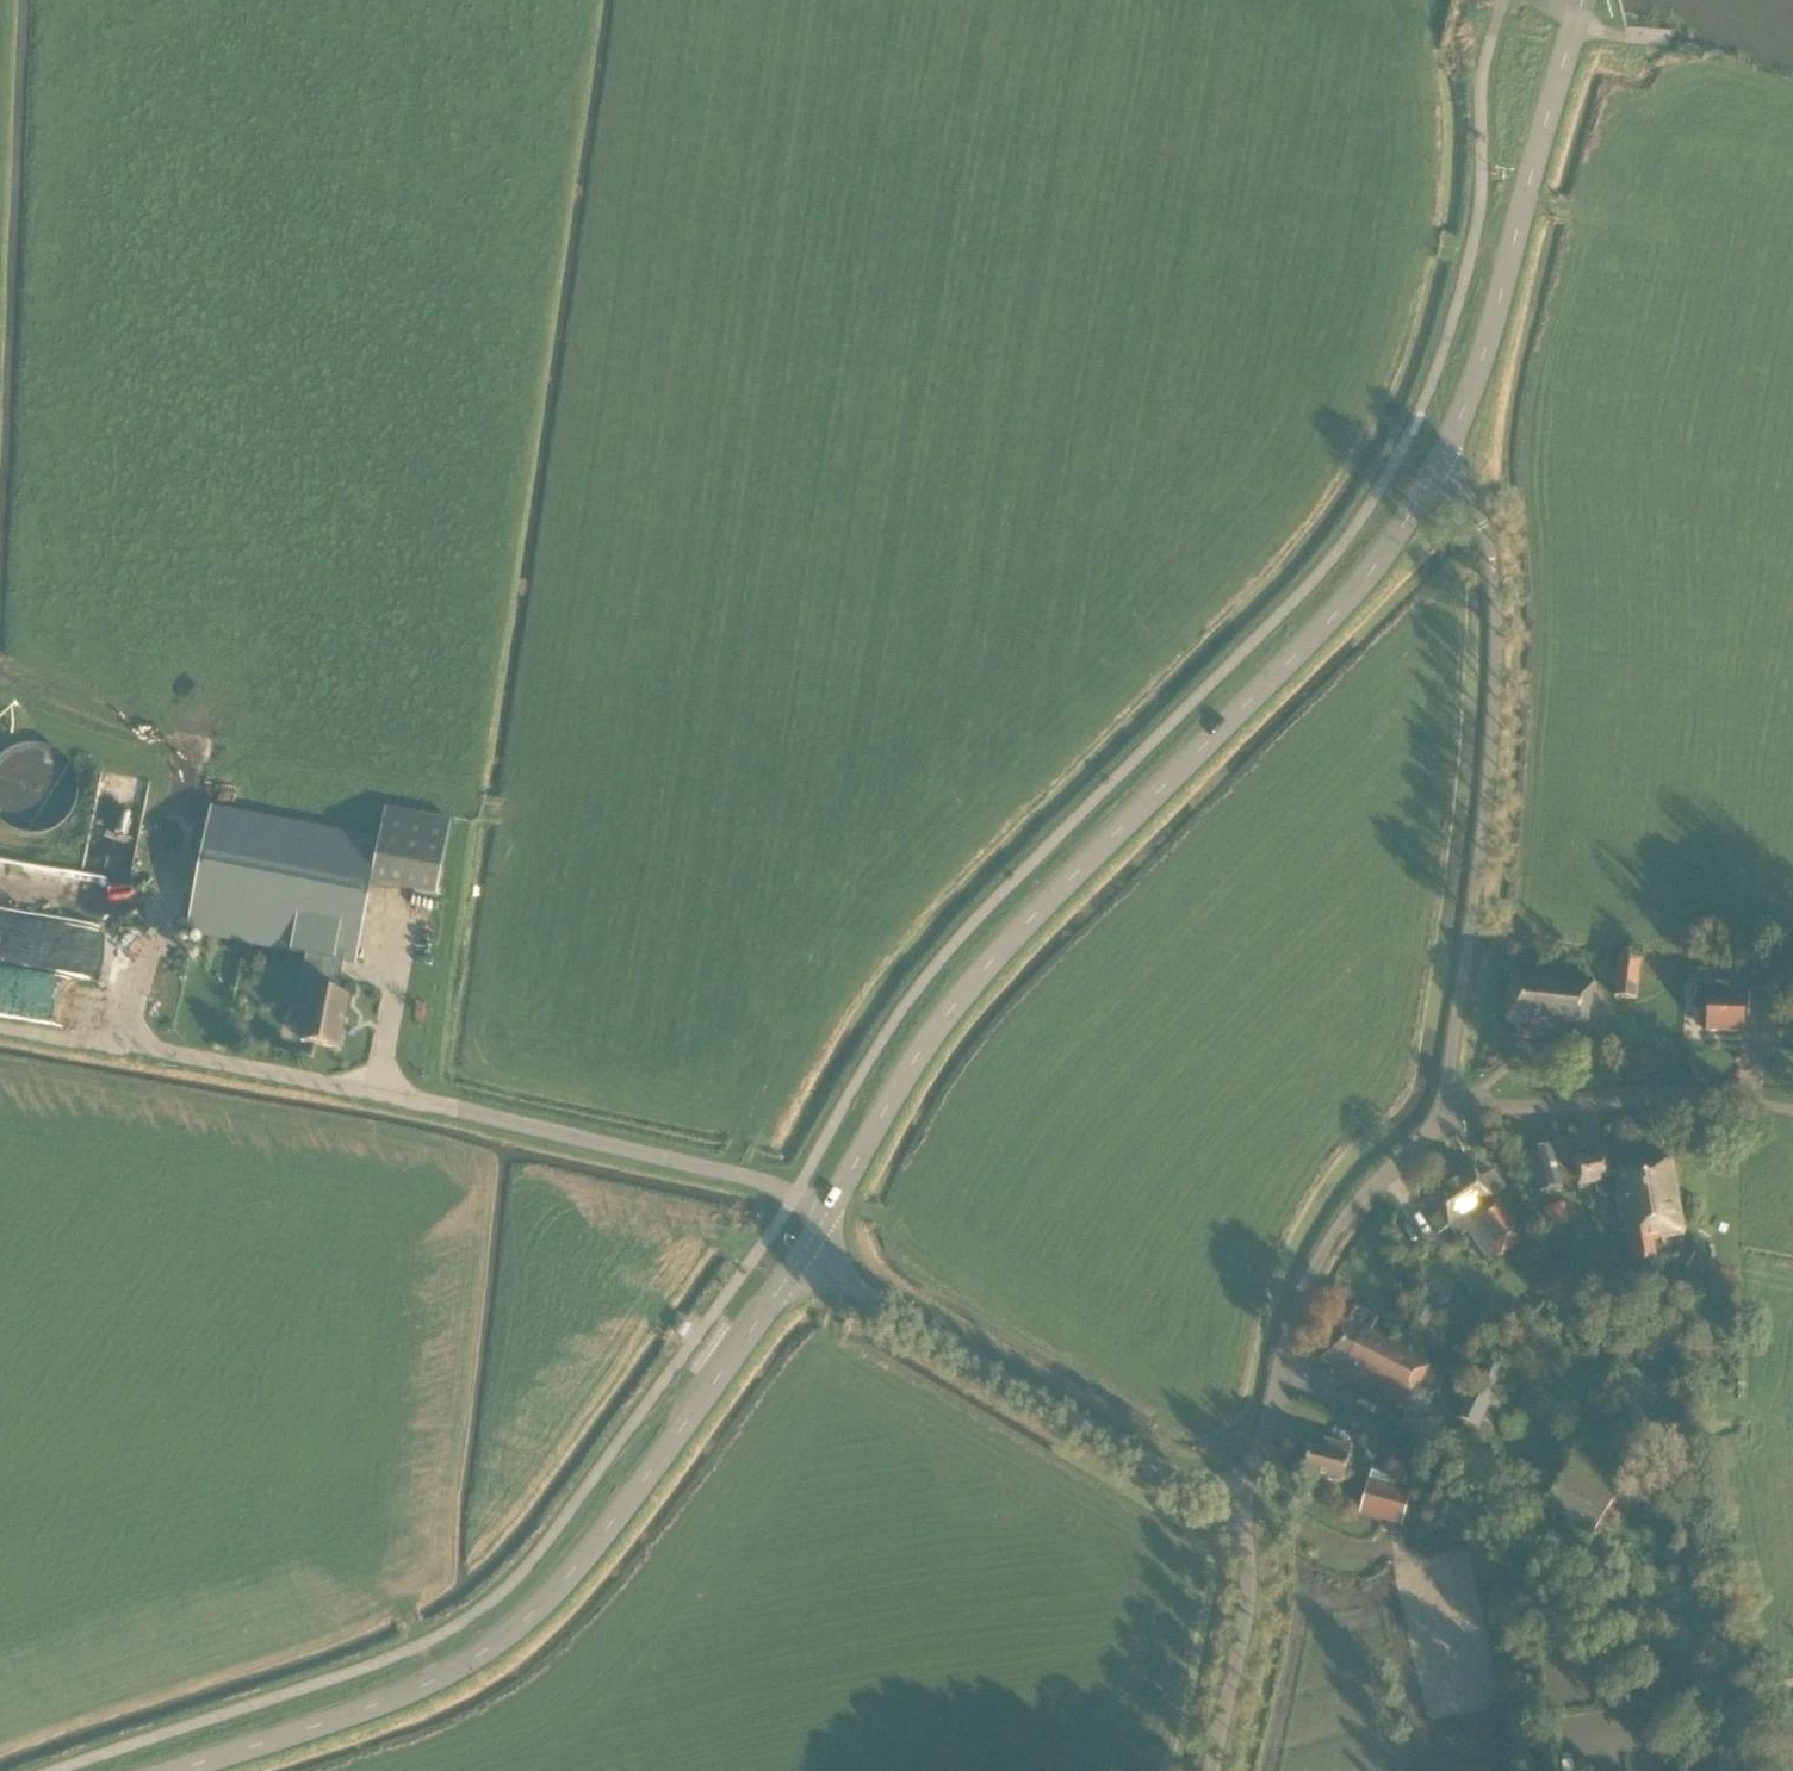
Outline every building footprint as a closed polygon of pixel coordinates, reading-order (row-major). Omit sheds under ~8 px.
[(58,753),(53,750),(46,748),(40,746),(33,746),(26,746),(20,748),(14,750),(8,753),(3,757),(0,760),(0,821),(2,823),(7,828),(13,831),(19,834),(25,835),(32,836),(39,836),(45,834),(51,832),(57,829),(63,825),(67,820),(69,819),(73,813),(75,807),(77,800),(78,794),(78,787),(77,780),(75,774),(72,768),(68,763),(64,758),(58,753)] [(212,810),(197,888),(188,934),(307,957),(296,1011),(308,1013),(302,1043),(339,1050),(349,999),(337,996),(344,964),(355,966),(371,885),(437,898),(452,823),(385,810),(379,842),(212,810)] [(35,848),(10,1011),(43,1016),(68,853),(35,848)] [(1614,999),(1637,1001),(1642,960),(1618,957),(1614,999)] [(1761,968),(1760,977),(1772,978),(1773,968),(1761,968)] [(1532,1036),(1586,1042),(1593,983),(1539,976),(1538,983),(1511,980),(1505,1024),(1516,1026),(1514,1038),(1531,1040),(1532,1036)] [(1705,1033),(1743,1034),(1744,1002),(1732,1002),(1733,987),(1696,986),(1695,1005),(1706,1006),(1705,1033)] [(1749,991),(1748,1019),(1777,1020),(1778,992),(1749,991)] [(1523,1153),(1534,1195),(1564,1189),(1552,1146),(1523,1153)] [(1604,1201),(1613,1199),(1620,1234),(1627,1232),(1634,1267),(1659,1262),(1655,1243),(1686,1237),(1672,1164),(1609,1176),(1609,1178),(1607,1179),(1603,1156),(1572,1162),(1577,1189),(1594,1185),(1596,1195),(1604,1201)] [(1495,1178),(1482,1187),(1473,1173),(1431,1202),(1439,1215),(1429,1222),(1439,1236),(1480,1208),(1485,1216),(1474,1224),(1498,1260),(1525,1242),(1500,1206),(1497,1208),(1494,1203),(1507,1195),(1495,1178)] [(1545,1212),(1551,1230),(1569,1224),(1563,1206),(1545,1212)] [(1410,1326),(1423,1333),(1433,1314),(1420,1307),(1410,1326)] [(1437,1397),(1449,1373),(1371,1333),(1378,1320),(1356,1308),(1346,1327),(1340,1324),(1321,1361),(1344,1373),(1341,1378),(1407,1412),(1419,1388),(1437,1397)] [(1504,1379),(1482,1368),(1457,1419),(1479,1430),(1504,1379)] [(1322,1454),(1309,1451),(1303,1476),(1342,1486),(1351,1449),(1325,1443),(1322,1454)] [(1544,1508),(1591,1540),(1626,1483),(1576,1453),(1544,1508)] [(1374,1467),(1370,1481),(1393,1488),(1397,1474),(1374,1467)] [(1368,1484),(1361,1512),(1403,1523),(1411,1496),(1368,1484)]
